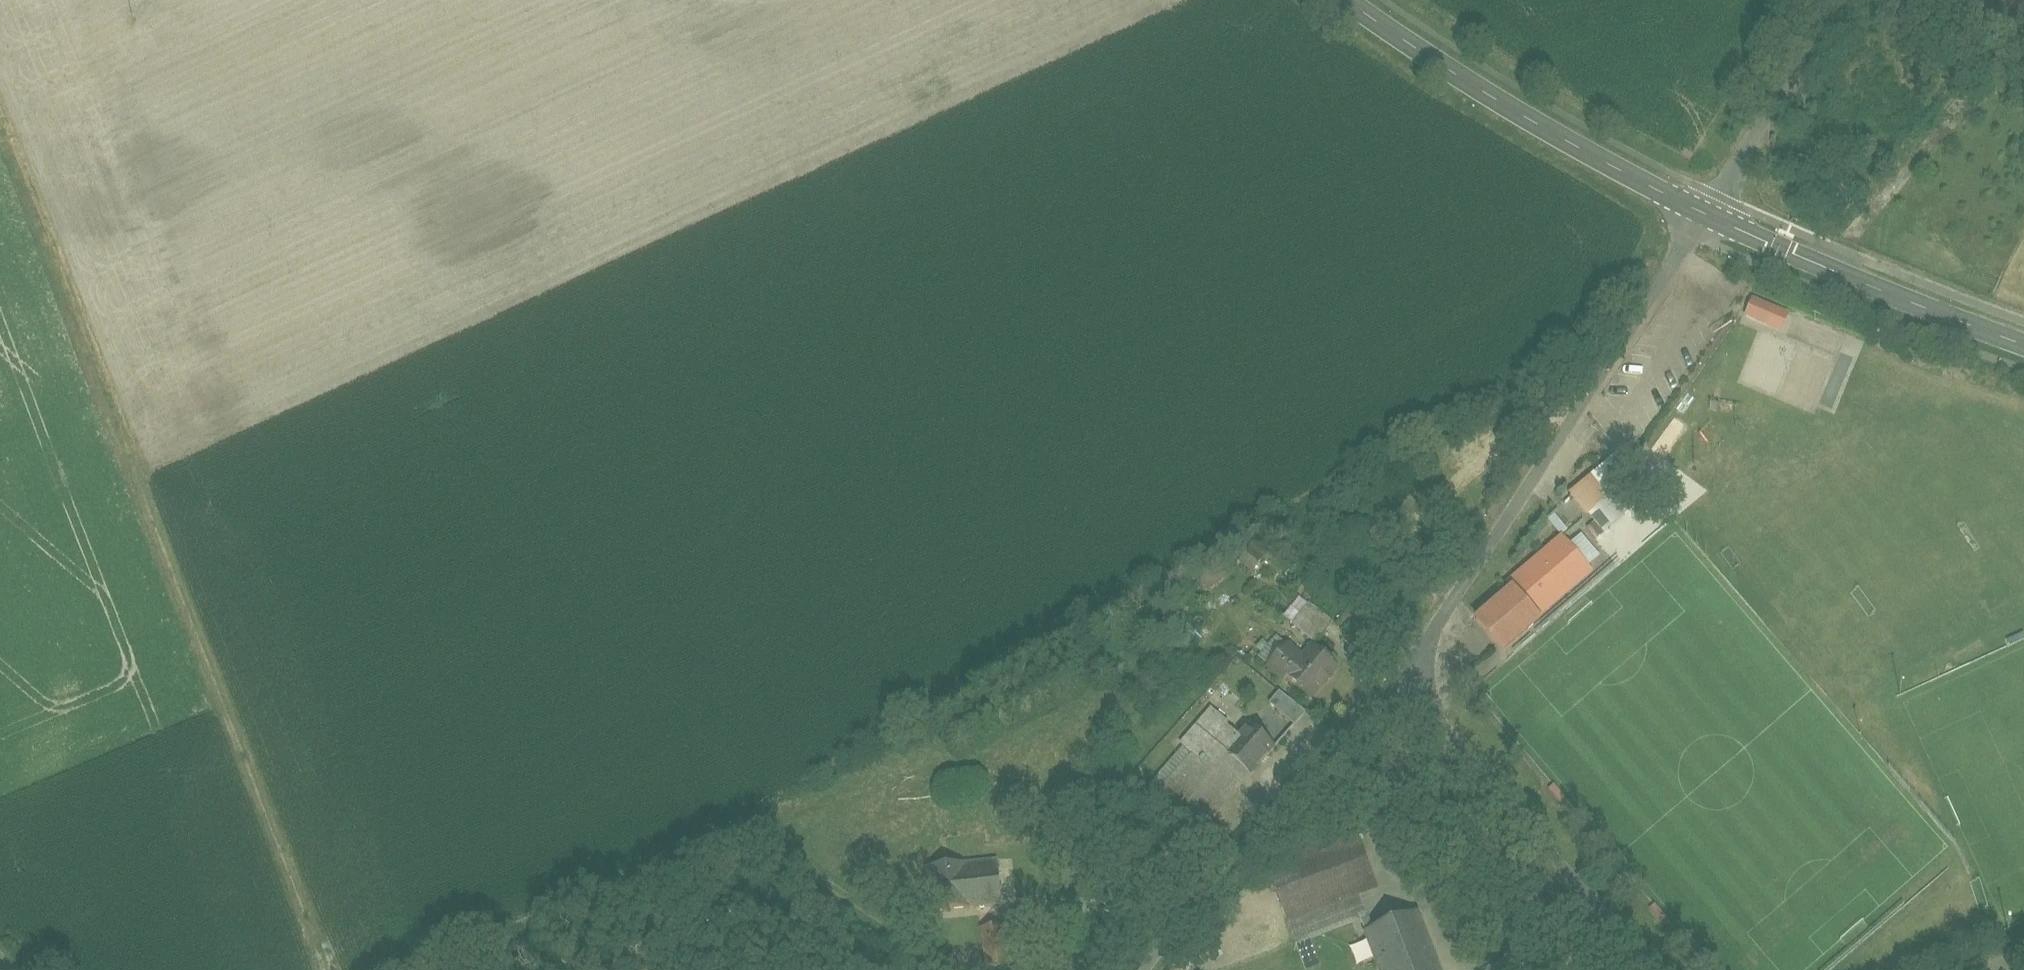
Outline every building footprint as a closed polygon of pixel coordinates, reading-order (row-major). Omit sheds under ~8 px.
[(1788,332),(1797,311),(1758,295),(1749,317),(1788,332)] [(1621,452),(1567,494),(1587,519),(1641,477),(1621,452)] [(1511,577),(1519,586),(1545,617),(1598,571),(1563,531),(1511,577)] [(1545,617),(1519,586),(1480,620),(1506,650),(1545,617)] [(1290,641),(1271,664),(1315,701),(1345,666),(1316,642),(1306,654),(1290,641)] [(1284,691),(1274,703),(1298,724),(1309,712),(1284,691)] [(1220,702),(1143,791),(1195,837),(1272,748),(1220,702)] [(1278,881),(1300,940),(1383,910),(1361,851),(1278,881)] [(1015,903),(1008,858),(928,870),(935,915),(1015,903)] [(1368,933),(1382,969),(1439,969),(1417,914),(1368,933)] [(1011,961),(1006,927),(984,930),(989,965),(1011,961)]
